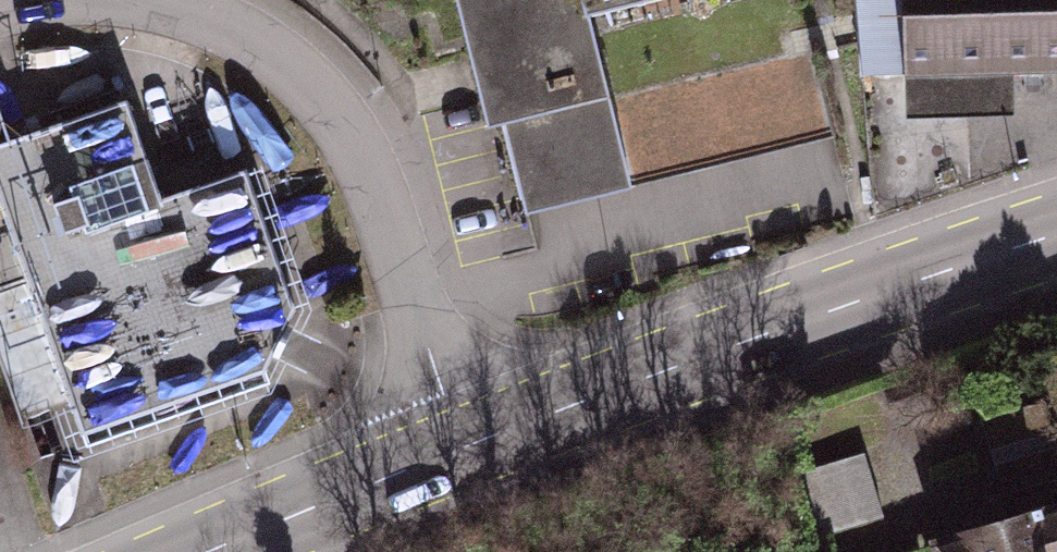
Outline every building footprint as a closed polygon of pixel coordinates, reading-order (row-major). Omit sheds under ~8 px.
[(508,238),(838,148),(801,0),(451,0),(508,238)] [(1019,136),(1018,95),(1056,94),(1056,0),(856,0),(859,94),(908,92),(910,139),(1019,136)] [(98,438),(303,367),(238,177),(169,201),(135,101),(0,148),(0,154),(98,438)] [(11,384),(0,350),(0,388),(11,384)] [(988,422),(1010,492),(1056,478),(1056,400),(988,422)] [(883,520),(865,463),(799,484),(817,541),(883,520)] [(11,527),(0,495),(0,531),(11,527)] [(941,551),(1056,551),(1056,516),(941,551)]
